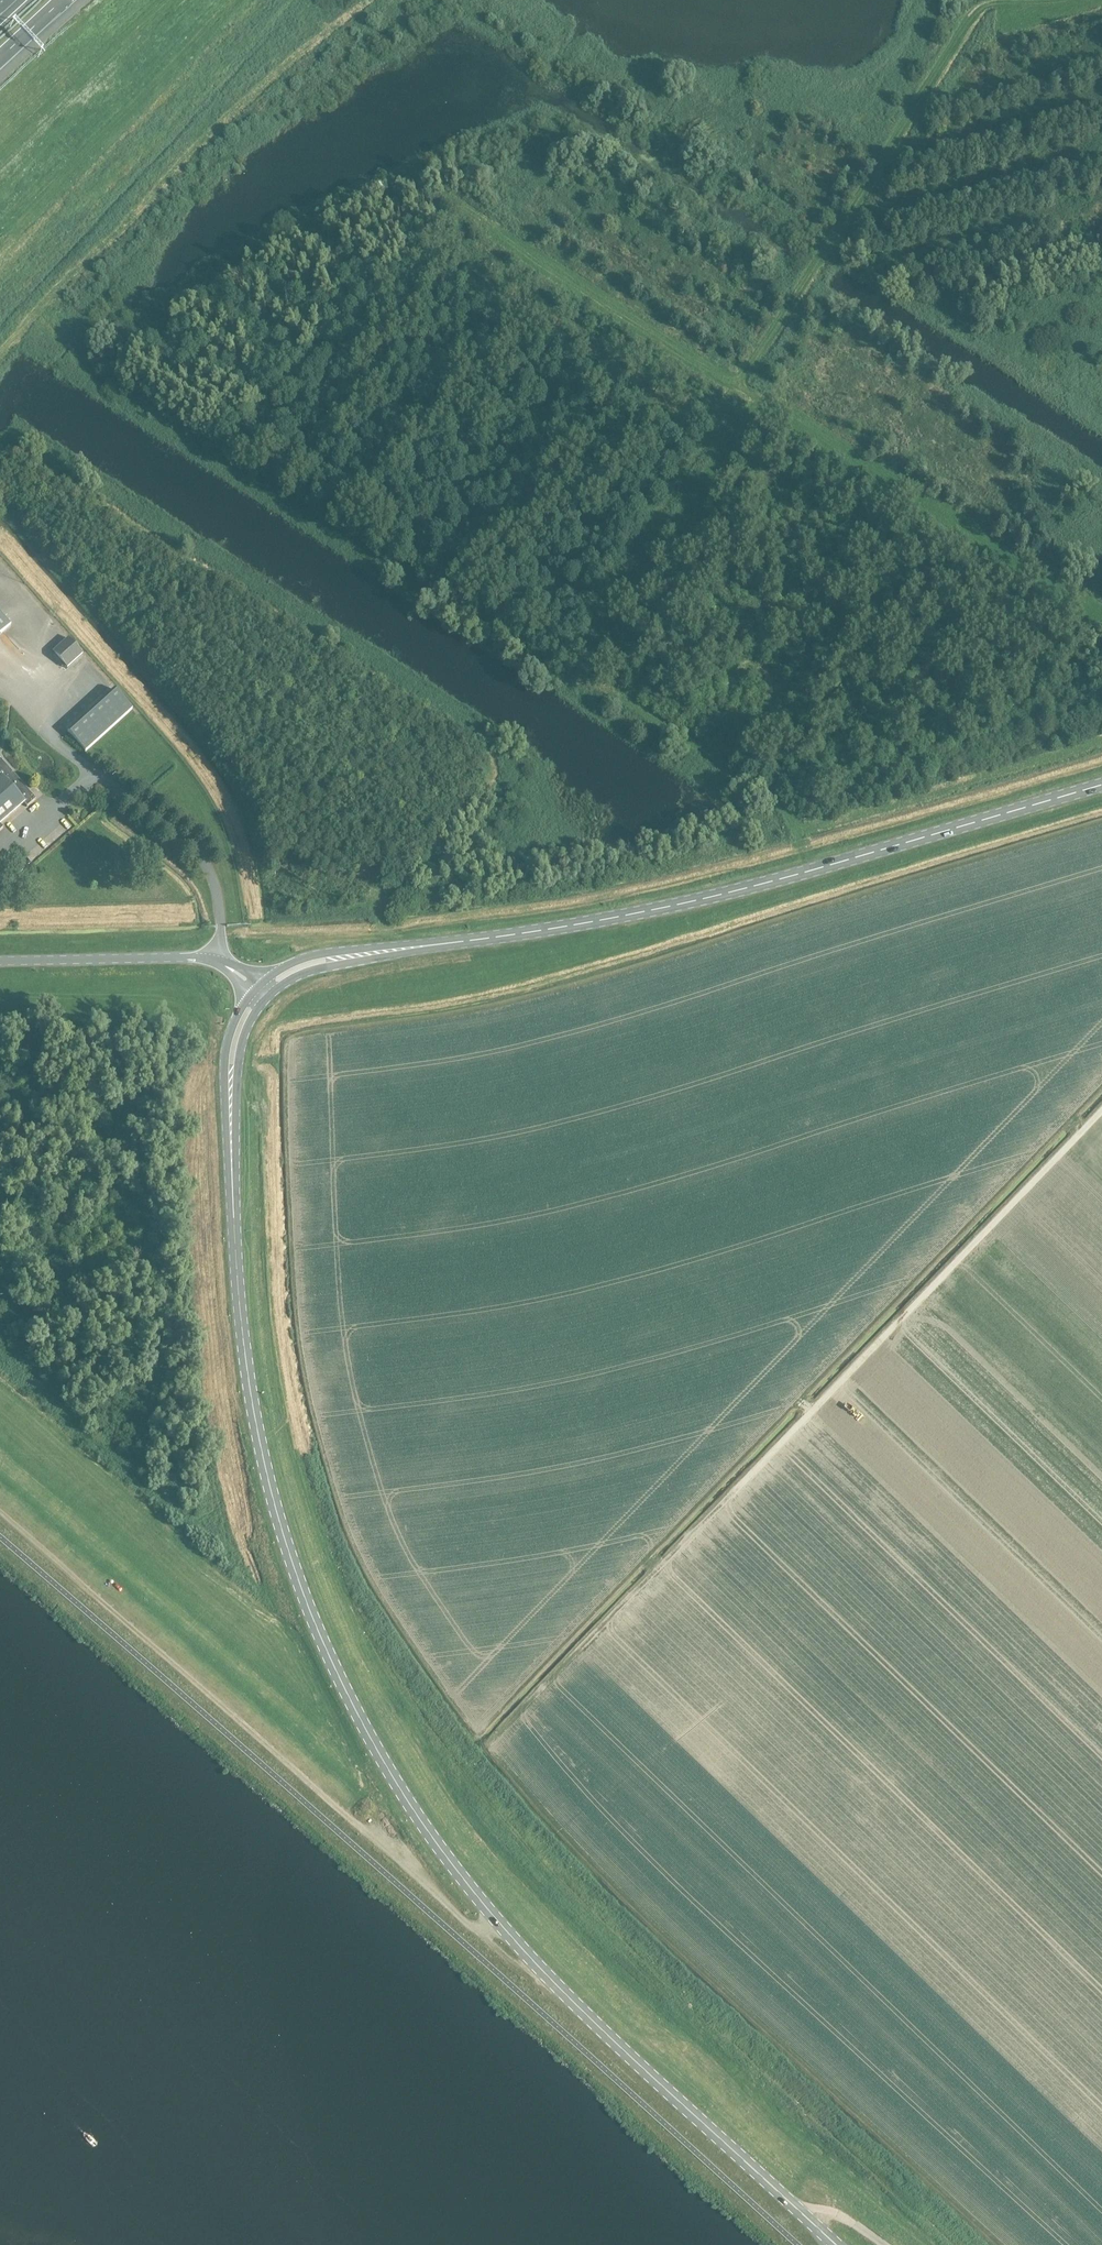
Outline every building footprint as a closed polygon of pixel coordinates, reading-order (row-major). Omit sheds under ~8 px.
[(11,625),(0,613),(0,635),(11,625)] [(52,652),(67,668),(83,654),(68,638),(52,652)] [(68,731),(86,751),(133,708),(114,689),(68,731)] [(23,803),(27,807),(36,799),(0,759),(0,823),(23,803)] [(288,1579),(292,1593),(298,1591),(294,1577),(288,1579)]
